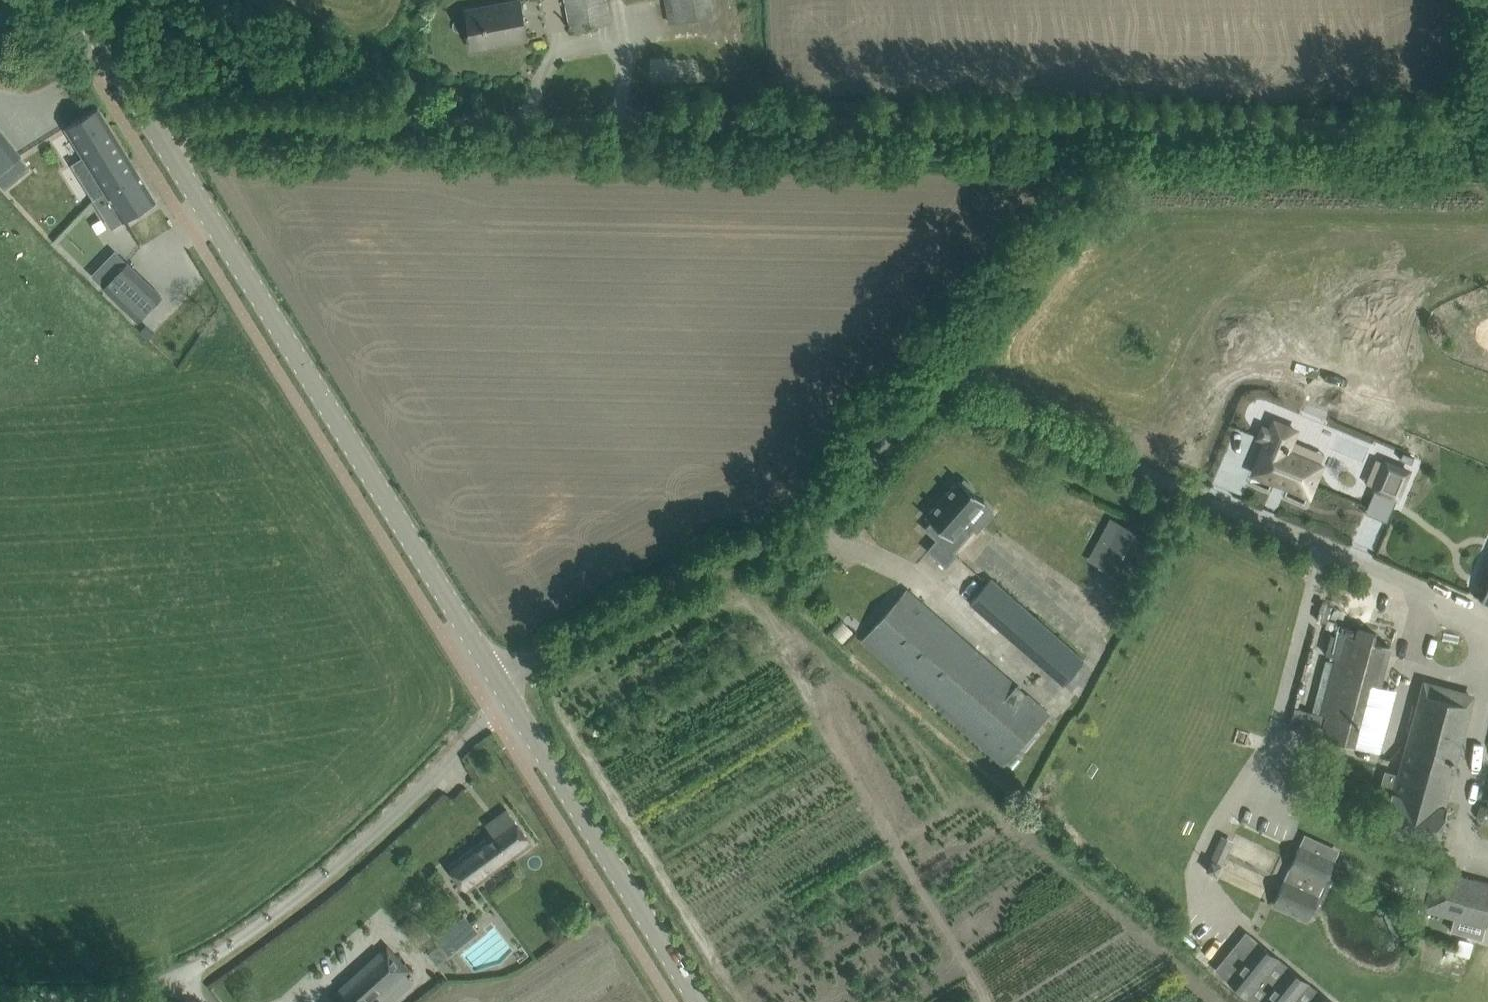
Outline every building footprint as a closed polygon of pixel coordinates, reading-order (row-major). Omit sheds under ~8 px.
[(526,38),(522,18),(519,0),(466,10),(473,48),(526,38)] [(606,2),(606,0),(565,0),(569,24),(568,24),(569,27),(570,27),(570,29),(610,22),(606,2)] [(709,0),(666,0),(666,2),(669,21),(712,14),(709,0)] [(698,82),(699,58),(649,57),(649,81),(698,82)] [(81,117),(66,127),(85,157),(74,164),(86,184),(89,183),(97,196),(94,197),(95,199),(137,171),(98,107),(81,117)] [(20,156),(20,155),(0,131),(0,172),(20,156)] [(113,227),(139,211),(156,200),(137,171),(95,199),(113,227)] [(104,286),(103,287),(138,320),(162,296),(127,262),(127,263),(104,286)] [(1281,461),(1264,503),(1284,511),(1288,501),(1304,507),(1299,518),(1319,526),(1336,486),(1301,472),(1310,451),(1289,442),(1285,450),(1277,447),(1272,457),(1281,461)] [(1411,463),(1414,457),(1403,452),(1400,458),(1411,463)] [(1395,496),(1397,497),(1408,470),(1382,460),(1371,486),(1374,487),(1395,496)] [(962,481),(959,478),(926,516),(932,521),(925,528),(937,539),(927,550),(946,566),(956,554),(951,549),(958,541),(961,543),(974,528),(967,521),(985,501),(973,491),(975,488),(964,478),(962,481)] [(1123,523),(1099,567),(1124,581),(1148,537),(1123,523)] [(991,578),(970,602),(1063,683),(1084,659),(991,578)] [(1049,713),(906,588),(861,640),(1004,765),(1049,713)] [(1341,632),(1320,713),(1327,715),(1321,739),(1361,750),(1377,690),(1390,645),(1341,632)] [(1381,828),(1436,843),(1446,806),(1444,805),(1474,695),(1473,695),(1470,704),(1436,695),(1439,686),(1423,681),(1393,791),(1391,791),(1381,828)] [(507,809),(485,824),(492,833),(448,865),(466,890),(531,842),(507,809)] [(1300,844),(1289,868),(1318,881),(1329,858),(1300,844)] [(1485,926),(1487,914),(1487,881),(1436,867),(1424,909),(1485,926)] [(1284,879),(1273,903),(1302,916),(1313,892),(1284,879)] [(437,944),(427,952),(437,964),(478,932),(463,913),(432,938),(437,944)] [(333,994),(340,1001),(372,1001),(408,969),(400,961),(387,946),(333,994)] [(1225,957),(1216,968),(1248,995),(1274,963),(1254,946),(1237,967),(1225,957)] [(1258,1001),(1291,1001),(1304,987),(1284,970),(1258,1001)]
